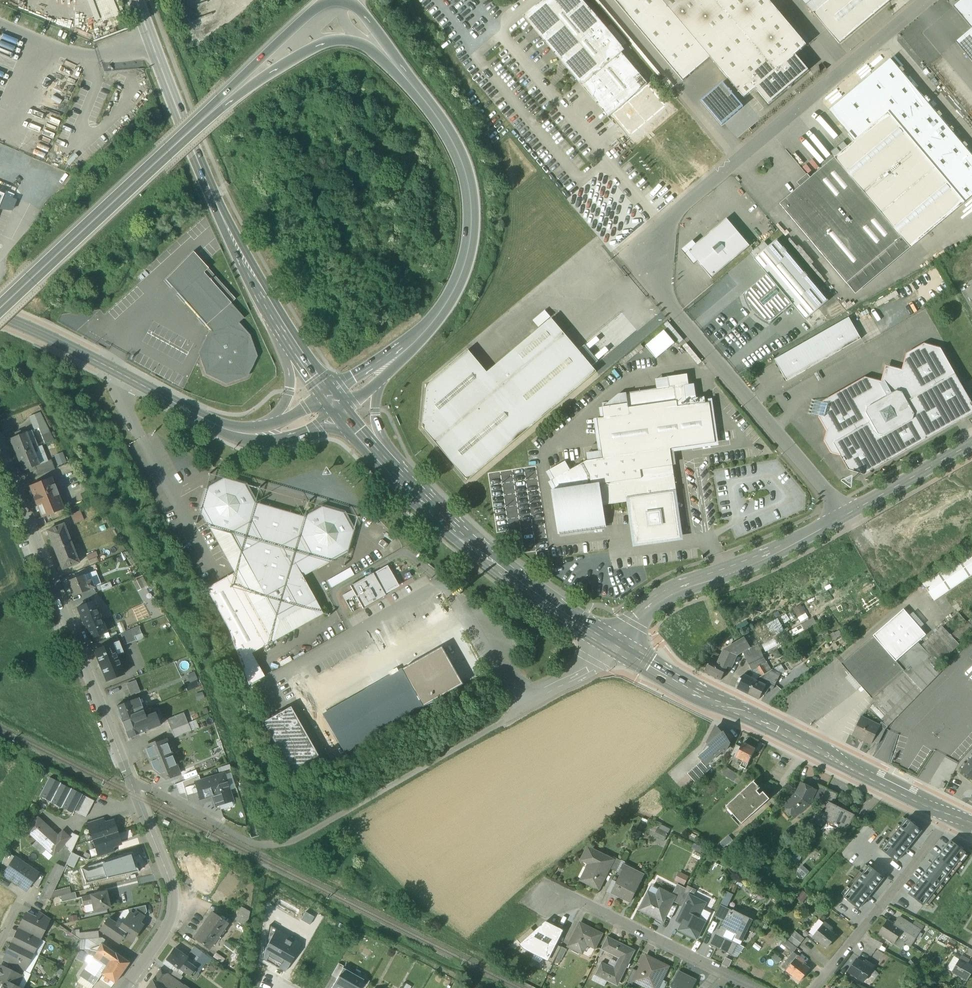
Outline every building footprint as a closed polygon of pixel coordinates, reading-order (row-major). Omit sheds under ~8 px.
[(618,50),(622,47),(592,11),(592,12),(588,15),(576,0),(550,0),(530,17),(612,114),(647,85),(646,85),(647,84),(624,56),(618,50)] [(768,0),(614,0),(683,81),(711,58),(744,98),(795,55),(807,46),(768,0)] [(813,13),(829,0),(802,0),(813,13)] [(813,13),(839,44),(893,0),(829,0),(813,13)] [(953,7),(971,30),(971,0),(962,0),(953,7)] [(957,43),(971,61),(971,30),(957,43)] [(795,55),(755,89),(768,104),(808,71),(795,55)] [(969,70),(969,77),(963,77),(971,88),(971,67),(969,70)] [(701,102),(720,126),(745,107),(725,83),(701,102)] [(888,114),(835,158),(911,248),(964,203),(888,114)] [(943,146),(959,167),(971,159),(955,136),(950,140),(957,150),(952,153),(946,144),(943,146)] [(835,158),(780,204),(847,284),(902,238),(835,158)] [(727,219),(696,245),(693,241),(685,247),(685,254),(694,265),(697,261),(712,278),(750,246),(727,219)] [(755,259),(754,259),(767,275),(793,305),(806,320),(829,301),(777,240),(768,247),(755,259)] [(764,242),(751,254),(755,259),(768,247),(764,242)] [(193,252),(166,280),(179,295),(208,269),(193,252)] [(208,269),(179,295),(207,326),(231,303),(236,299),(208,269)] [(767,275),(744,294),(745,295),(748,304),(753,312),(761,319),(769,323),(770,324),(793,305),(767,275)] [(896,289),(874,301),(877,305),(898,293),(896,289)] [(231,303),(209,324),(209,326),(210,328),(212,327),(212,328),(212,329),(214,331),(210,335),(201,353),(208,373),(227,382),(246,375),(255,356),(248,337),(238,325),(245,318),(231,303)] [(849,318),(775,360),(787,381),(861,339),(849,318)] [(552,319),(487,373),(468,350),(426,385),(423,427),(468,481),(597,372),(552,319)] [(644,345),(656,359),(675,343),(663,329),(644,345)] [(902,370),(888,367),(884,380),(882,382),(865,378),(823,401),(819,418),(827,432),(824,441),(831,453),(841,456),(849,470),(864,475),(971,414),(971,403),(940,348),(924,344),(907,354),(902,370)] [(626,393),(619,394),(612,400),(603,409),(604,419),(596,420),(600,453),(588,454),(589,461),(571,472),(566,464),(548,474),(553,482),(550,484),(557,490),(553,490),(556,513),(557,513),(560,534),(584,530),(593,529),(607,527),(604,507),(631,503),(637,548),(684,541),(671,449),(716,443),(710,403),(698,404),(696,386),(689,387),(688,374),(668,377),(668,378),(656,379),(657,389),(626,393)] [(39,413),(29,417),(34,430),(37,428),(45,425),(39,413)] [(45,425),(37,428),(45,444),(53,441),(45,425)] [(34,430),(26,433),(31,445),(34,444),(36,448),(42,446),(45,444),(37,428),(34,430)] [(31,445),(26,433),(10,439),(16,455),(32,449),(31,445)] [(32,449),(16,455),(23,472),(29,469),(34,467),(48,461),(42,446),(36,448),(37,451),(34,453),(32,449)] [(59,465),(67,462),(63,452),(55,455),(59,465)] [(48,461),(34,467),(35,470),(38,476),(54,470),(51,460),(48,461)] [(64,509),(51,477),(28,486),(33,498),(32,498),(34,504),(35,504),(41,518),(64,509)] [(303,518),(254,503),(244,485),(224,479),(205,489),(199,510),(235,574),(207,590),(230,632),(251,684),(264,675),(252,654),(272,643),(323,614),(302,577),(347,552),(353,532),(350,526),(342,513),(322,507),(303,518)] [(84,520),(80,511),(70,515),(74,524),(84,520)] [(63,524),(47,530),(49,535),(48,535),(54,551),(71,544),(63,524)] [(548,538),(524,542),(526,553),(538,551),(540,562),(552,560),(548,538)] [(382,540),(378,544),(384,549),(387,544),(382,540)] [(71,544),(54,551),(60,566),(61,566),(63,569),(78,563),(71,544)] [(923,584),(934,600),(971,575),(971,551),(923,584)] [(96,552),(86,555),(88,560),(98,556),(96,552)] [(398,586),(387,567),(373,575),(384,594),(398,586)] [(351,568),(328,580),(331,587),(355,575),(351,568)] [(372,574),(350,586),(352,590),(362,608),(363,608),(385,596),(384,594),(373,575),(372,574)] [(86,582),(84,575),(67,582),(73,596),(89,590),(89,589),(94,586),(91,580),(86,582)] [(110,582),(100,586),(102,591),(112,587),(110,582)] [(352,590),(343,596),(353,613),(362,608),(352,590)] [(106,631),(94,600),(77,607),(82,620),(81,621),(83,626),(84,625),(90,638),(106,631)] [(802,605),(795,607),(798,617),(805,614),(802,605)] [(904,610),(874,636),(896,661),(926,635),(904,610)] [(791,631),(794,637),(817,623),(814,617),(791,631)] [(138,627),(131,630),(134,637),(141,634),(139,628),(140,628),(139,627),(138,627)] [(919,643),(897,662),(905,670),(922,655),(948,632),(943,627),(921,646),(919,643)] [(131,630),(120,634),(125,644),(135,640),(134,637),(131,630)] [(948,632),(922,655),(938,673),(942,669),(938,664),(959,645),(948,632)] [(116,636),(92,645),(94,650),(111,643),(118,640),(116,636)] [(842,664),(873,699),(904,671),(905,670),(897,662),(896,661),(874,636),(842,664)] [(745,638),(725,650),(722,657),(730,661),(728,666),(731,668),(737,656),(743,652),(751,648),(745,638)] [(118,640),(111,643),(114,651),(121,648),(118,640)] [(111,643),(94,650),(99,663),(98,663),(100,669),(101,668),(106,681),(123,674),(116,655),(114,651),(111,643)] [(751,648),(743,652),(749,665),(764,658),(758,645),(751,648)] [(905,670),(904,671),(922,691),(939,674),(938,673),(922,655),(905,670)] [(730,661),(722,657),(719,662),(711,658),(704,673),(721,681),(728,666),(730,661)] [(764,658),(749,665),(752,671),(757,668),(767,662),(764,658)] [(378,684),(321,716),(336,742),(323,749),(330,761),(425,707),(400,662),(374,677),(378,684)] [(767,662),(757,668),(762,676),(772,670),(767,662)] [(762,676),(755,681),(765,686),(765,687),(769,688),(773,690),(781,673),(772,670),(762,676)] [(860,716),(862,717),(880,726),(886,729),(922,691),(904,671),(873,699),(876,702),(860,716)] [(747,673),(746,677),(743,676),(742,680),(739,678),(736,684),(739,685),(737,689),(748,695),(755,681),(750,679),(751,676),(747,673)] [(765,686),(755,681),(748,695),(759,700),(765,687),(765,686)] [(135,682),(128,684),(132,695),(139,692),(135,682)] [(152,693),(145,696),(149,707),(157,704),(152,693)] [(135,699),(115,707),(120,719),(135,713),(133,709),(141,706),(138,700),(136,701),(135,699)] [(320,759),(290,707),(281,712),(280,711),(279,712),(279,713),(273,716),(272,715),(270,716),(271,717),(262,722),(292,775),(320,759)] [(145,717),(143,711),(135,713),(120,719),(128,739),(134,737),(134,736),(160,726),(155,713),(145,717)] [(183,713),(167,719),(171,730),(188,723),(183,713)] [(880,726),(862,717),(853,735),(871,745),(873,741),(880,726)] [(194,721),(188,723),(191,731),(197,729),(194,721)] [(188,723),(171,730),(174,738),(191,731),(188,723)] [(880,726),(873,741),(879,743),(886,729),(880,726)] [(698,755),(707,765),(723,750),(724,752),(725,752),(730,744),(724,734),(723,734),(718,729),(715,729),(705,749),(698,755)] [(176,767),(166,740),(154,745),(154,743),(144,747),(153,769),(166,779),(168,778),(168,777),(176,767)] [(731,755),(737,757),(742,747),(736,744),(731,755)] [(755,749),(744,744),(742,747),(737,757),(744,760),(741,766),(745,769),(750,759),(753,760),(755,755),(753,754),(755,749)] [(960,771),(971,782),(971,758),(960,771)] [(709,771),(701,762),(687,774),(695,783),(709,771)] [(727,767),(723,774),(728,777),(733,771),(727,767)] [(738,774),(733,771),(728,777),(734,781),(738,774)] [(200,781),(195,783),(198,793),(200,799),(212,795),(216,806),(232,801),(223,774),(200,781)] [(198,775),(182,782),(186,796),(198,793),(195,783),(200,781),(198,775)] [(49,778),(39,797),(50,802),(50,803),(60,783),(49,778)] [(60,783),(50,803),(61,808),(71,789),(70,789),(60,784),(60,783)] [(753,783),(725,808),(741,825),(768,800),(762,793),(760,795),(756,792),(759,789),(758,787),(757,788),(753,783)] [(827,788),(818,784),(814,791),(810,801),(819,804),(827,788)] [(801,785),(797,795),(784,806),(794,817),(808,804),(810,801),(814,791),(801,785)] [(827,788),(819,804),(827,808),(830,803),(833,804),(838,794),(827,788)] [(71,789),(61,808),(72,813),(73,811),(76,805),(79,800),(82,795),(71,789)] [(94,801),(82,795),(79,800),(91,806),(94,801)] [(91,806),(79,800),(76,805),(89,812),(91,806)] [(833,804),(830,803),(827,808),(825,813),(821,812),(812,821),(819,828),(826,821),(838,826),(836,829),(837,829),(838,827),(844,830),(848,823),(850,824),(854,815),(833,804)] [(89,812),(76,805),(73,811),(86,817),(89,812)] [(62,831),(57,836),(37,818),(25,830),(36,841),(32,845),(33,847),(33,846),(48,860),(64,843),(69,838),(69,837),(62,831)] [(102,818),(87,823),(89,829),(104,824),(102,818)] [(908,819),(883,849),(897,861),(922,830),(908,819)] [(104,824),(89,829),(93,840),(117,832),(114,824),(110,822),(104,824)] [(654,836),(665,841),(671,828),(660,823),(654,836)] [(117,832),(93,840),(97,851),(112,847),(117,845),(119,841),(117,832)] [(69,838),(64,843),(71,853),(71,852),(79,836),(72,833),(69,837),(69,838)] [(729,836),(721,843),(724,848),(733,840),(729,836)] [(951,841),(926,872),(940,883),(965,852),(951,841)] [(112,847),(97,851),(98,857),(114,852),(112,847)] [(613,859),(588,847),(582,860),(584,858),(592,862),(584,880),(581,879),(581,880),(599,889),(609,868),(614,860),(613,859)] [(7,868),(14,858),(7,853),(1,864),(7,868)] [(87,884),(137,871),(132,854),(83,869),(87,884)] [(614,860),(609,868),(616,871),(622,861),(614,857),(613,859),(614,860)] [(3,875),(14,883),(26,866),(14,858),(7,868),(3,875)] [(55,863),(38,901),(50,898),(64,868),(55,863)] [(14,883),(26,890),(31,883),(37,874),(26,866),(14,883)] [(870,866),(845,897),(859,908),(884,877),(870,866)] [(643,877),(631,871),(630,873),(624,870),(618,882),(613,893),(619,896),(631,902),(643,877)] [(686,884),(689,876),(679,872),(675,880),(686,884)] [(926,872),(910,893),(923,904),(940,883),(926,872)] [(43,877),(37,874),(31,883),(38,888),(43,877)] [(618,882),(613,880),(606,892),(618,898),(619,896),(613,893),(618,882)] [(672,894),(661,889),(656,898),(648,894),(641,909),(664,921),(674,901),(676,896),(675,896),(681,885),(678,883),(672,894)] [(681,885),(675,896),(676,896),(674,901),(679,904),(687,888),(681,885)] [(687,888),(679,904),(684,906),(690,895),(694,897),(697,890),(688,885),(687,888)] [(68,887),(60,889),(61,895),(71,893),(69,887),(68,887)] [(102,891),(96,892),(97,895),(92,896),(88,897),(88,898),(89,897),(91,905),(94,905),(94,907),(95,911),(110,909),(107,893),(102,894),(102,891)] [(61,895),(60,896),(62,902),(76,899),(75,892),(61,895)] [(727,892),(722,903),(728,906),(733,895),(727,892)] [(694,897),(690,895),(684,906),(678,920),(687,924),(683,931),(698,938),(706,921),(698,917),(706,902),(694,897)] [(728,908),(721,905),(716,916),(722,919),(728,908)] [(145,906),(128,910),(129,914),(129,913),(133,916),(135,912),(143,917),(147,912),(145,906)] [(240,908),(235,920),(245,926),(248,919),(249,912),(240,908)] [(753,920),(728,908),(722,919),(725,921),(719,933),(716,932),(710,945),(717,948),(718,947),(733,955),(738,943),(736,941),(742,929),(747,931),(753,920)] [(113,921),(112,923),(107,920),(100,930),(119,942),(122,937),(123,937),(124,936),(131,941),(142,926),(138,924),(143,917),(135,912),(133,916),(129,913),(129,914),(128,910),(123,911),(115,922),(113,921)] [(50,919),(40,912),(37,919),(47,925),(50,919)] [(212,912),(193,939),(208,949),(227,923),(212,912)] [(306,912),(301,920),(309,925),(314,917),(306,912)] [(26,914),(20,926),(25,929),(42,936),(47,925),(37,919),(26,914)] [(920,930),(899,917),(896,922),(905,927),(902,931),(908,935),(904,941),(910,945),(920,930)] [(894,925),(888,920),(880,933),(895,943),(898,937),(904,941),(908,935),(902,931),(905,927),(896,922),(894,925)] [(825,922),(813,936),(827,948),(836,936),(830,931),(832,928),(825,922)] [(562,931),(546,923),(543,929),(541,928),(536,933),(524,943),(524,944),(527,947),(537,952),(545,955),(550,958),(556,945),(562,931)] [(602,934),(580,923),(569,947),(583,954),(587,945),(595,948),(602,934)] [(25,929),(20,926),(17,932),(23,935),(25,929)] [(263,959),(285,971),(301,944),(269,926),(266,942),(268,943),(265,948),(263,959)] [(536,933),(532,928),(518,940),(522,945),(524,944),(524,943),(536,933)] [(42,936),(25,929),(23,935),(39,942),(42,936)] [(79,930),(72,931),(71,934),(80,940),(79,933),(79,930)] [(98,931),(79,933),(80,940),(86,939),(98,938),(99,938),(98,931)] [(805,938),(796,931),(792,936),(801,943),(805,938)] [(23,935),(17,932),(12,943),(33,954),(39,942),(23,935)] [(608,936),(602,949),(607,952),(614,939),(608,936)] [(801,943),(792,936),(788,940),(798,948),(801,943)] [(98,938),(86,939),(85,949),(97,952),(100,947),(104,949),(108,943),(102,938),(99,938),(98,938)] [(882,943),(871,938),(867,943),(876,948),(879,949),(882,943)] [(636,950),(614,939),(607,952),(620,958),(615,968),(602,962),(596,975),(616,985),(618,980),(620,981),(636,950)] [(33,954),(12,943),(6,955),(11,958),(28,966),(33,954)] [(876,948),(867,943),(864,948),(873,953),(876,948)] [(543,959),(553,964),(556,958),(561,947),(556,945),(550,958),(545,955),(543,959)] [(202,953),(194,946),(190,951),(199,958),(202,953)] [(568,949),(562,946),(561,947),(556,958),(562,960),(568,949)] [(104,949),(100,947),(97,952),(111,961),(123,970),(129,962),(116,954),(111,952),(110,953),(104,949)] [(174,948),(166,960),(172,965),(178,969),(179,969),(187,957),(174,948)] [(77,957),(83,961),(88,953),(81,950),(77,957)] [(111,961),(97,952),(94,957),(101,962),(107,966),(111,961)] [(225,959),(216,952),(213,957),(222,963),(225,959)] [(211,959),(202,953),(199,958),(205,962),(208,964),(211,959)] [(669,967),(647,956),(639,971),(634,981),(635,981),(647,987),(649,982),(659,987),(669,967)] [(806,962),(798,956),(787,970),(801,981),(810,969),(804,964),(806,962)] [(962,956),(952,971),(968,980),(971,973),(971,965),(968,963),(970,960),(962,956)] [(94,957),(92,959),(93,959),(88,968),(90,970),(94,973),(101,962),(94,957)] [(187,957),(179,969),(183,972),(189,976),(194,970),(195,968),(190,964),(192,961),(187,957)] [(28,966),(11,958),(8,964),(13,967),(25,972),(28,966)] [(205,962),(199,958),(195,963),(192,961),(190,964),(195,968),(194,970),(198,973),(205,962)] [(864,963),(857,959),(849,972),(864,981),(874,965),(866,960),(864,963)] [(172,965),(166,960),(163,964),(170,968),(172,965)] [(107,966),(101,975),(107,979),(105,981),(109,984),(111,981),(114,983),(123,970),(111,961),(107,966)] [(332,976),(337,978),(344,967),(339,964),(332,976)] [(179,982),(183,977),(181,976),(183,972),(179,969),(178,969),(172,965),(170,968),(174,971),(170,976),(179,982)] [(0,966),(0,967),(0,979),(4,981),(16,987),(17,987),(22,977),(11,972),(0,966)] [(25,972),(13,967),(11,972),(22,977),(25,972)] [(160,968),(152,980),(163,987),(182,987),(184,986),(179,982),(170,976),(160,968)] [(332,987),(359,987),(364,980),(343,968),(337,978),(332,987)] [(633,969),(627,981),(634,984),(635,981),(634,981),(639,971),(633,969)] [(94,973),(90,970),(86,977),(89,979),(93,981),(96,983),(100,977),(94,973)] [(198,973),(194,970),(189,976),(194,980),(199,974),(198,973)] [(680,972),(672,987),(694,987),(697,981),(680,972)] [(359,987),(366,987),(370,981),(364,978),(359,987)] [(84,987),(85,987),(89,987),(93,981),(89,979),(84,987)]
